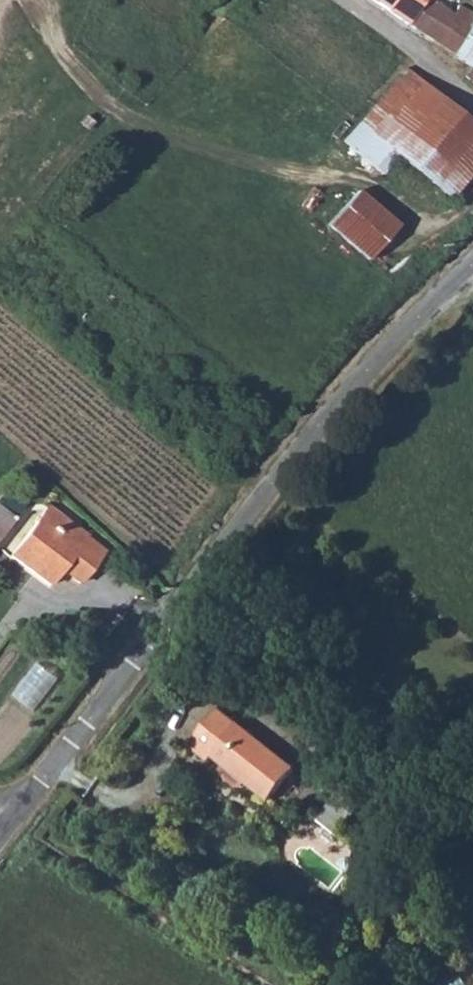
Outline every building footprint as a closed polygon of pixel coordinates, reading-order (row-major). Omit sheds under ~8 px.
[(439,45),(455,15),(471,24),(472,20),(472,14),(459,6),(454,15),(448,10),(451,5),(446,2),(447,0),(373,0),(439,45)] [(455,15),(439,45),(472,67),(465,77),(472,83),(472,20),(471,24),(455,15)] [(445,103),(406,69),(375,105),(385,114),(370,132),(395,154),(399,157),(445,103)] [(445,103),(399,157),(448,200),(472,171),(472,127),(445,103)] [(375,105),(359,123),(370,132),(385,114),(375,105)] [(370,132),(359,123),(343,142),(337,137),(308,170),(289,192),(327,225),(357,192),(368,201),(380,176),(395,154),(370,132)] [(357,192),(327,225),(367,260),(396,226),(368,201),(357,192)] [(15,520),(0,508),(0,538),(15,520)] [(79,584),(103,552),(86,539),(87,537),(49,508),(10,557),(49,586),(61,570),(79,584)] [(247,783),(270,801),(295,769),(220,710),(191,747),(211,763),(215,757),(228,768),(247,783)] [(247,783),(228,768),(223,775),(242,790),(247,783)] [(349,783),(320,821),(340,837),(370,799),(349,783)]
